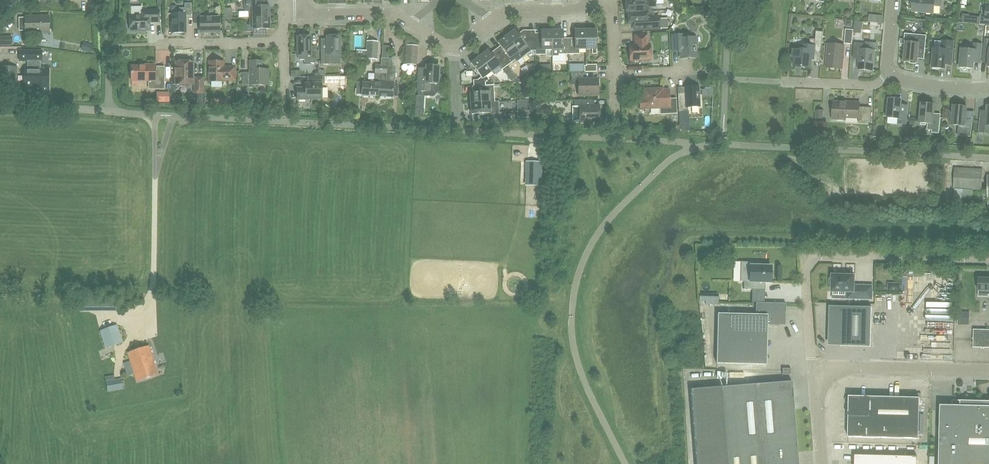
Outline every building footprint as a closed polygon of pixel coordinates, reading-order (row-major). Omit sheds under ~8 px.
[(249,18),(270,17),(270,6),(266,6),(266,0),(244,0),(244,10),(246,11),(249,11),(249,18)] [(628,13),(628,12),(645,11),(653,11),(653,10),(651,10),(651,6),(648,6),(648,4),(655,4),(655,0),(629,0),(625,0),(626,2),(624,3),(625,7),(626,8),(626,13),(628,13)] [(911,7),(912,8),(913,8),(912,11),(934,13),(934,5),(942,6),(942,0),(914,0),(913,0),(912,0),(911,1),(911,7)] [(179,13),(171,13),(172,33),(186,32),(185,15),(192,15),(192,3),(185,3),(185,8),(179,8),(179,13)] [(985,24),(988,25),(988,7),(986,6),(986,14),(980,14),(979,24),(985,24)] [(130,19),(128,20),(128,26),(130,27),(130,30),(131,30),(131,31),(137,31),(137,30),(150,30),(149,22),(159,22),(159,10),(142,10),(142,15),(130,15),(130,19)] [(194,11),(194,23),(200,23),(200,32),(220,32),(219,17),(200,17),(200,11),(194,11)] [(654,15),(653,11),(645,11),(628,12),(628,13),(628,17),(627,18),(627,22),(628,23),(629,24),(632,24),(632,30),(660,29),(659,18),(651,18),(651,17),(654,15)] [(25,32),(49,32),(49,16),(25,16),(25,18),(19,18),(19,30),(25,30),(25,32)] [(270,17),(249,18),(249,24),(246,24),(246,31),(253,31),(253,29),(270,29),(270,17)] [(515,29),(506,36),(521,57),(530,50),(530,51),(534,51),(535,51),(535,43),(535,39),(523,39),(515,29)] [(852,44),(853,30),(846,29),(844,43),(852,44)] [(541,43),(535,43),(535,51),(534,51),(534,55),(545,54),(545,56),(551,56),(551,30),(541,30),(541,43)] [(558,54),(569,54),(569,42),(563,42),(563,30),(551,30),(551,56),(558,56),(558,54)] [(585,49),(585,30),(574,30),(575,42),(569,42),(569,54),(579,54),(579,49),(585,49)] [(596,30),(585,30),(585,49),(592,49),(592,54),(597,54),(596,30)] [(814,52),(821,52),(823,31),(816,31),(814,45),(802,44),(801,49),(793,48),(792,57),(795,58),(794,66),(810,67),(811,59),(814,59),(814,52)] [(636,45),(630,45),(630,60),(650,59),(650,44),(648,44),(647,34),(635,35),(635,42),(636,42),(636,45)] [(687,34),(672,35),(673,51),(680,51),(680,58),(697,57),(697,51),(697,50),(697,46),(696,45),(696,37),(689,37),(689,36),(687,34)] [(914,34),(913,40),(904,39),(904,47),(905,47),(904,61),(917,62),(918,48),(925,48),(926,35),(914,34)] [(317,63),(317,49),(310,50),(310,36),(308,36),(307,35),(300,35),(299,36),(297,36),(297,58),(300,60),(305,59),(305,64),(311,64),(311,63),(317,63)] [(327,49),(321,49),(321,64),(333,64),(333,55),(340,55),(340,36),(337,36),(336,35),(331,35),(330,36),(327,36),(327,49)] [(521,57),(506,36),(498,42),(505,52),(500,56),(507,65),(515,59),(516,61),(521,57)] [(12,45),(12,37),(0,37),(0,45),(12,45)] [(367,41),(366,59),(377,60),(378,41),(367,41)] [(951,64),(952,55),(953,42),(942,41),(941,49),(934,49),(932,67),(945,68),(945,64),(951,64)] [(853,56),(858,57),(859,58),(858,69),(872,70),(874,50),(865,49),(866,43),(854,42),(853,56)] [(973,68),(973,62),(980,63),(981,44),(975,43),(974,49),(961,48),(960,67),(962,67),(962,69),(964,70),(965,70),(966,69),(967,68),(973,68)] [(401,53),(401,55),(402,57),(405,63),(405,64),(417,64),(418,46),(408,46),(408,44),(407,44),(404,47),(402,50),(401,53)] [(828,44),(826,67),(842,69),(844,45),(828,44)] [(19,50),(19,60),(27,61),(27,67),(25,67),(25,76),(24,88),(35,88),(35,92),(48,92),(49,67),(41,67),(41,61),(42,61),(42,50),(19,50)] [(499,71),(507,65),(500,56),(496,59),(488,50),(479,56),(491,71),(496,68),(499,71)] [(474,86),(482,85),(485,85),(485,82),(489,79),(486,75),(491,71),(479,56),(471,63),(481,77),(478,79),(473,80),(474,86)] [(379,65),(377,96),(393,97),(393,96),(398,97),(398,83),(393,83),(393,81),(393,79),(395,79),(395,70),(392,70),(392,59),(382,58),(382,59),(381,59),(381,65),(379,65)] [(242,72),(242,85),(268,85),(268,69),(261,69),(262,61),(250,60),(250,72),(242,72)] [(209,61),(209,81),(223,81),(223,80),(235,80),(235,67),(223,67),(223,61),(209,61)] [(176,62),(176,84),(193,84),(193,62),(176,62)] [(426,65),(426,68),(419,68),(418,91),(425,91),(424,95),(433,96),(437,92),(437,84),(438,84),(438,82),(440,82),(441,74),(439,74),(439,66),(433,66),(433,64),(429,64),(428,65),(426,65)] [(131,66),(131,80),(152,80),(152,89),(164,89),(164,76),(155,76),(156,65),(144,65),(144,66),(131,66)] [(361,95),(377,96),(379,65),(375,65),(374,80),(370,80),(370,83),(362,82),(362,83),(357,82),(357,93),(362,94),(361,95)] [(16,92),(17,67),(0,66),(0,91),(16,92)] [(583,72),(571,72),(571,85),(576,84),(578,87),(579,95),(598,95),(598,79),(583,79),(583,72)] [(319,76),(307,76),(307,83),(305,83),(305,88),(297,88),(297,99),(322,98),(321,83),(324,83),(324,76),(319,76)] [(195,92),(197,92),(203,92),(203,78),(195,78),(195,92)] [(471,103),(490,102),(495,101),(494,84),(485,85),(482,85),(482,91),(470,92),(471,103)] [(678,96),(678,111),(686,111),(686,107),(700,106),(699,86),(685,87),(685,96),(678,96)] [(644,108),(644,109),(659,108),(660,114),(671,113),(670,89),(664,89),(664,88),(643,89),(644,99),(640,99),(640,108),(644,108)] [(906,124),(907,111),(907,105),(901,105),(901,99),(889,98),(888,108),(886,108),(885,115),(887,115),(887,117),(899,118),(898,123),(906,124)] [(582,100),(574,100),(574,106),(579,106),(580,122),(600,121),(599,105),(582,106),(582,100)] [(846,117),(846,102),(833,101),(832,119),(845,119),(846,117)] [(490,102),(471,103),(471,114),(498,112),(498,107),(490,108),(490,102)] [(846,102),(846,117),(858,118),(858,122),(871,122),(872,107),(859,107),(860,102),(846,102)] [(935,104),(921,103),(919,123),(928,123),(927,130),(932,130),(932,132),(939,133),(940,117),(933,117),(935,104)] [(967,106),(954,105),(952,125),(958,125),(957,135),(971,136),(972,123),(965,122),(967,106)] [(979,132),(988,133),(988,105),(987,111),(981,110),(979,132)] [(539,165),(539,163),(527,162),(526,178),(539,179),(540,165),(539,165)] [(962,199),(963,189),(982,190),(983,169),(955,167),(953,198),(955,198),(955,215),(964,215),(964,199),(962,199)] [(741,261),(740,281),(744,281),(744,289),(752,289),(756,289),(756,281),(765,281),(771,282),(771,275),(772,275),(772,269),(771,269),(771,266),(768,266),(768,265),(763,265),(763,266),(761,266),(761,262),(741,261)] [(830,284),(832,285),(832,291),(851,291),(850,298),(873,299),(874,285),(857,285),(857,287),(854,287),(854,275),(832,274),(832,277),(830,278),(830,284)] [(986,278),(986,279),(979,278),(978,290),(988,291),(988,278),(986,278)] [(887,291),(893,291),(900,291),(900,283),(887,283),(887,291)] [(718,294),(700,293),(699,301),(706,301),(706,304),(718,304),(718,294)] [(785,320),(786,303),(756,302),(756,314),(718,313),(716,363),(766,364),(767,324),(780,325),(785,320)] [(871,346),(872,307),(841,306),(840,346),(871,346)] [(962,323),(973,323),(974,313),(963,312),(962,323)] [(106,348),(123,342),(117,325),(100,331),(106,348)] [(988,348),(988,329),(973,329),(973,347),(988,348)] [(149,346),(128,353),(130,361),(124,363),(128,376),(134,374),(137,381),(158,374),(149,346)] [(123,388),(121,379),(106,381),(108,391),(123,388)] [(691,389),(696,463),(798,463),(792,381),(721,387),(691,389)] [(849,395),(848,436),(919,438),(920,397),(849,395)] [(939,463),(988,463),(988,401),(959,400),(959,401),(960,401),(960,406),(940,405),(939,463)] [(855,455),(855,463),(917,463),(917,456),(855,455)]
